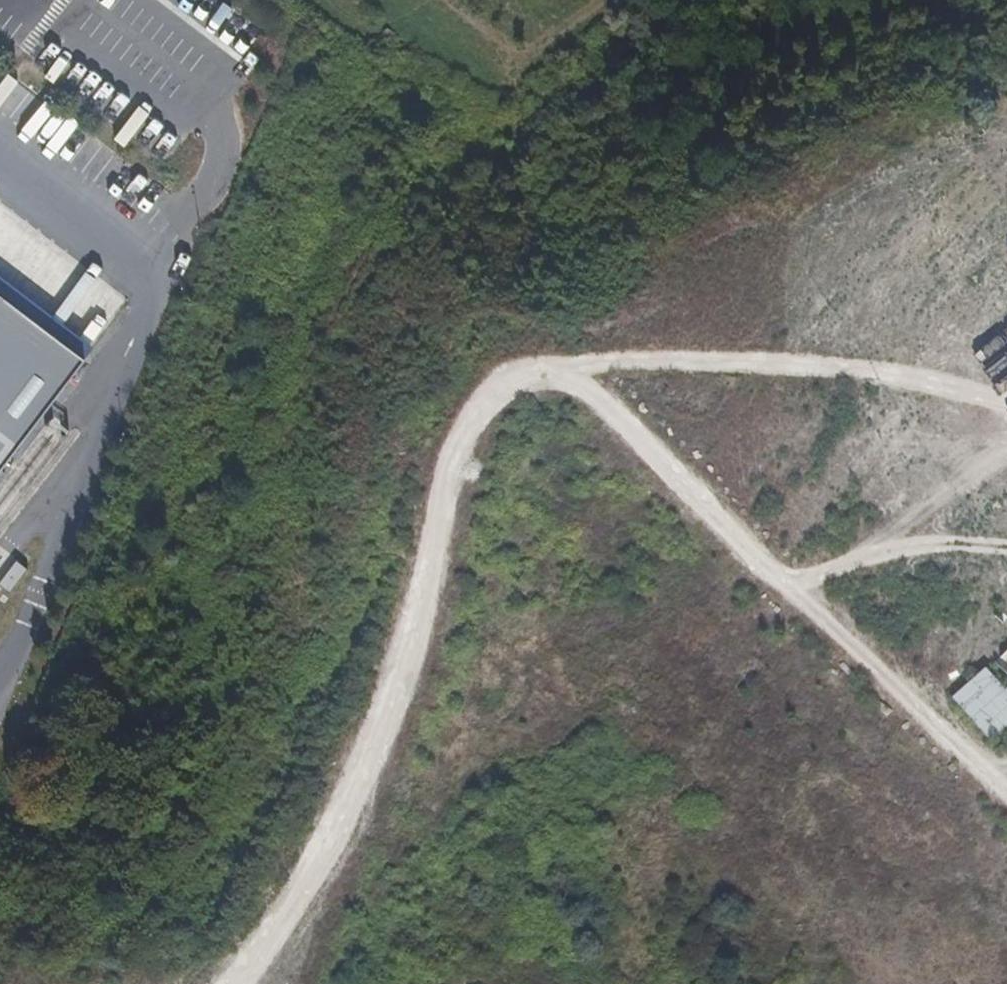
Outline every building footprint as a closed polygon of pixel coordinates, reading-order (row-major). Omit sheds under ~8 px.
[(84,369),(0,305),(0,478),(84,369)] [(951,697),(991,740),(1006,725),(1006,690),(985,666),(951,697)]
